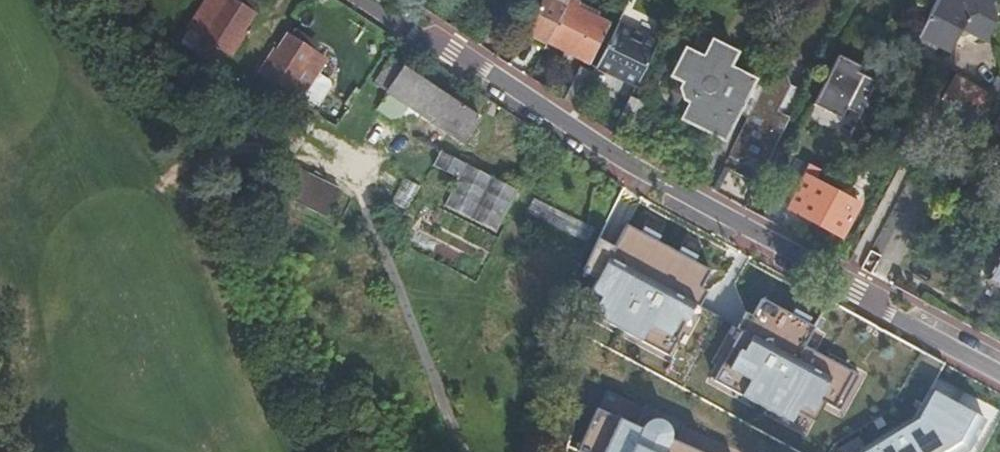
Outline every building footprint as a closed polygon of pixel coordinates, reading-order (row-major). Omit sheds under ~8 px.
[(208,3),(216,9),(204,28),(226,44),(240,24),(244,27),(255,10),(240,0),(210,0),(208,3)] [(255,10),(261,2),(258,0),(240,0),(255,10)] [(526,29),(548,40),(563,10),(564,7),(555,2),(552,0),(540,0),(526,29)] [(563,10),(573,15),(580,0),(568,0),(564,7),(563,10)] [(916,37),(948,54),(970,14),(970,13),(945,0),(934,0),(916,37)] [(216,9),(208,3),(195,22),(204,28),(216,9)] [(563,10),(548,40),(591,61),(614,13),(597,4),(588,22),(573,15),(563,10)] [(948,54),(951,56),(973,15),(970,13),(970,14),(948,54)] [(619,19),(617,23),(632,31),(635,26),(619,19)] [(287,31),(313,48),(319,40),(293,22),(287,31)] [(617,23),(597,64),(637,83),(657,42),(645,37),(648,32),(635,26),(632,31),(617,23)] [(247,29),(244,27),(240,24),(226,44),(234,49),(247,29)] [(526,29),(522,35),(545,46),(548,40),(526,29)] [(323,55),(313,48),(287,31),(276,47),(281,51),(268,70),(290,85),(303,65),(312,72),(323,55)] [(645,37),(657,42),(659,38),(648,32),(645,37)] [(734,111),(745,117),(770,68),(760,63),(752,78),(729,67),(735,53),(711,41),(701,60),(684,52),(672,76),(685,83),(683,85),(680,88),(683,98),(688,101),(681,116),(721,137),(734,111)] [(390,55),(373,82),(463,141),(480,115),(390,55)] [(597,64),(595,67),(635,87),(637,83),(597,64)] [(299,91),(312,72),(303,65),(290,85),(299,91)] [(966,102),(975,85),(955,74),(945,91),(966,102)] [(641,104),(630,98),(617,123),(629,130),(641,104)] [(812,183),(818,170),(807,164),(785,209),(839,237),(854,205),(812,183)] [(716,268),(629,225),(616,250),(598,241),(575,290),(597,301),(586,323),(669,363),(716,268)] [(828,334),(763,298),(753,316),(745,311),(706,380),(808,437),(824,408),(842,418),(866,374),(820,349),(828,334)] [(856,451),(983,451),(999,415),(999,409),(937,380),(919,418),(856,451)] [(671,435),(645,421),(601,397),(577,443),(583,446),(594,451),(702,451),(671,435)] [(647,415),(645,421),(671,435),(672,429),(669,420),(664,416),(658,413),(652,414),(647,415)]
